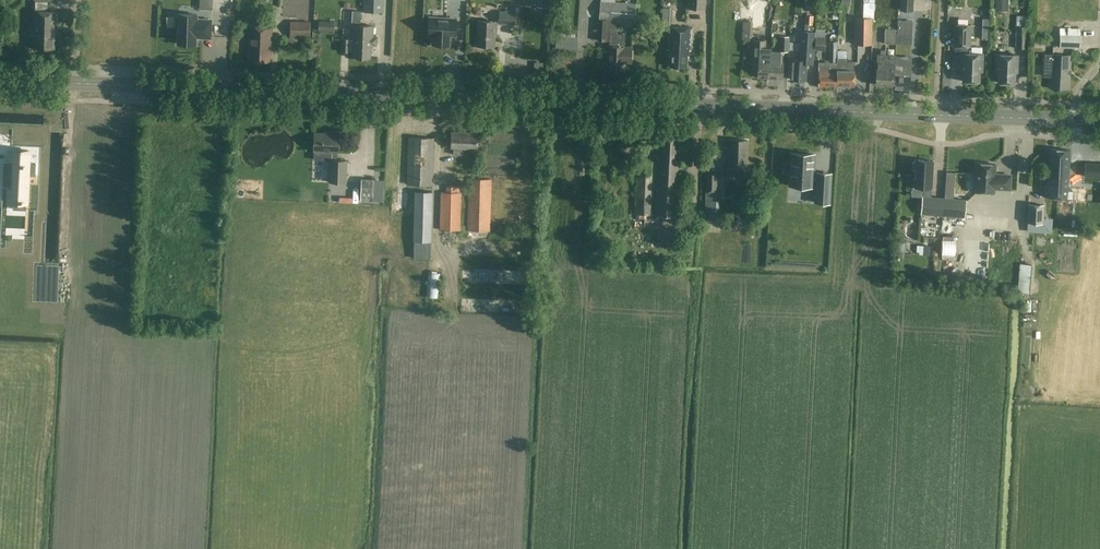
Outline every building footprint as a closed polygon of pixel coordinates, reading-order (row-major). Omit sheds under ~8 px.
[(38,1),(56,2),(57,0),(33,0),(33,1),(34,1),(33,8),(38,8),(38,1)] [(362,12),(383,12),(384,0),(363,0),(362,12)] [(687,8),(705,9),(705,0),(688,0),(687,8)] [(900,10),(912,10),(913,0),(901,0),(900,10)] [(855,44),(872,44),(872,17),(874,18),(874,1),(863,1),(863,16),(855,16),(855,44)] [(603,62),(607,63),(607,70),(622,71),(623,62),(630,63),(631,48),(624,47),(624,34),(611,33),(612,21),(635,22),(636,4),(600,2),(598,34),(606,35),(606,34),(609,34),(608,52),(604,52),(601,54),(601,60),(603,62)] [(505,6),(504,11),(499,11),(498,24),(514,25),(515,11),(515,6),(505,6)] [(663,7),(662,15),(662,25),(671,26),(672,8),(663,7)] [(372,48),(372,45),(377,45),(378,36),(373,36),(373,26),(360,25),(361,11),(352,10),(352,25),(351,57),(370,58),(370,48),(372,48)] [(57,32),(57,12),(33,11),(33,31),(34,32),(34,48),(54,48),(54,31),(57,32)] [(176,17),(176,26),(178,26),(178,44),(196,44),(196,36),(201,36),(201,37),(210,38),(211,20),(196,19),(197,14),(179,14),(179,17),(176,17)] [(813,23),(814,15),(806,14),(805,23),(813,23)] [(1016,15),(1016,26),(1015,26),(1015,48),(1027,48),(1028,16),(1016,15)] [(456,19),(430,18),(429,35),(434,35),(433,44),(449,44),(450,34),(455,35),(456,19)] [(310,38),(310,21),(290,20),(289,38),(310,38)] [(753,21),(743,20),(742,39),(752,39),(753,21)] [(911,35),(912,21),(898,20),(897,34),(911,35)] [(487,47),(487,46),(494,46),(494,31),(496,31),(496,21),(478,21),(477,46),(478,46),(481,49),(485,49),(487,47)] [(334,32),(335,22),(322,22),(321,32),(334,32)] [(814,32),(812,32),(813,24),(805,23),(804,31),(800,31),(798,60),(791,59),(790,79),(805,80),(806,60),(812,60),(814,32)] [(982,71),(983,54),(968,53),(968,46),(970,46),(970,25),(955,24),(954,46),(963,46),(962,53),(961,53),(960,70),(963,70),(962,81),(979,82),(980,71),(982,71)] [(271,27),(250,26),(248,60),(269,61),(271,27)] [(668,50),(668,55),(669,56),(669,66),(686,67),(686,57),(688,57),(688,51),(690,51),(691,28),(668,27),(667,50),(668,50)] [(1081,48),(1081,28),(1060,27),(1059,47),(1081,48)] [(896,44),(897,29),(885,28),(884,43),(896,44)] [(578,37),(568,36),(557,36),(556,47),(577,48),(578,37)] [(779,51),(772,51),(771,78),(782,78),(782,62),(781,62),(781,51),(787,52),(788,36),(780,36),(779,51)] [(815,36),(814,49),(824,50),(824,37),(815,36)] [(349,38),(341,38),(341,52),(349,52),(349,38)] [(758,77),(771,78),(772,51),(771,51),(771,46),(765,46),(765,41),(753,40),(753,55),(752,64),(758,64),(758,77)] [(829,41),(828,61),(837,61),(837,41),(829,41)] [(847,55),(847,42),(838,42),(838,55),(847,55)] [(911,57),(910,47),(901,48),(901,58),(911,57)] [(893,88),(895,64),(894,64),(895,55),(886,54),(886,50),(881,50),(880,54),(878,54),(877,63),(875,85),(893,86),(893,88)] [(997,82),(1014,83),(1015,72),(1018,73),(1018,55),(996,54),(995,72),(998,72),(997,82)] [(1071,56),(1050,54),(1044,54),(1043,76),(1049,76),(1048,88),(1069,89),(1071,56)] [(838,57),(838,63),(836,63),(836,86),(853,86),(854,61),(847,61),(847,58),(838,57)] [(895,64),(893,88),(910,89),(911,61),(903,61),(903,64),(895,64)] [(836,86),(836,63),(819,62),(818,85),(836,86)] [(462,148),(477,149),(477,132),(451,132),(451,148),(453,148),(453,154),(462,154),(462,148)] [(314,160),(329,160),(328,181),(346,182),(347,160),(337,160),(337,152),(338,152),(339,133),(329,133),(314,133),(313,151),(314,151),(314,160)] [(407,184),(432,185),(433,138),(408,137),(407,184)] [(681,138),(657,137),(656,161),(637,160),(635,214),(679,216),(681,156),(680,156),(681,138)] [(728,140),(727,175),(746,175),(747,140),(728,140)] [(407,165),(406,144),(395,144),(396,166),(407,165)] [(13,196),(13,209),(26,209),(27,184),(25,184),(26,175),(27,175),(27,173),(34,173),(34,175),(35,175),(36,163),(28,162),(28,150),(19,149),(19,158),(16,157),(16,154),(10,154),(10,162),(4,161),(4,162),(6,163),(5,184),(14,184),(13,191),(12,191),(12,196),(13,196)] [(1058,164),(1059,149),(1050,149),(1049,182),(1045,182),(1044,197),(1058,197),(1059,164),(1058,164)] [(1059,164),(1058,197),(1072,198),(1073,191),(1067,191),(1069,150),(1059,149),(1058,164),(1059,164)] [(812,187),(814,154),(792,153),(790,186),(812,187)] [(943,216),(944,198),(930,197),(931,188),(933,161),(915,160),(915,162),(912,162),(912,170),(915,170),(914,187),(923,187),(923,196),(921,196),(920,214),(943,216)] [(977,163),(975,191),(994,192),(994,188),(1010,189),(1010,175),(995,174),(995,164),(977,163)] [(829,203),(830,186),(830,173),(817,173),(816,202),(829,203)] [(706,174),(706,192),(706,200),(705,200),(705,212),(719,212),(719,200),(716,200),(716,192),(717,174),(706,174)] [(1098,183),(1099,176),(1085,175),(1084,189),(1094,189),(1095,183),(1098,183)] [(467,230),(489,231),(490,179),(469,178),(467,230)] [(361,179),(360,200),(371,201),(372,179),(361,179)] [(460,193),(459,193),(459,186),(446,186),(446,192),(441,192),(440,230),(464,230),(464,226),(459,226),(460,193)] [(1077,188),(1076,199),(1076,201),(1084,201),(1085,189),(1077,188)] [(407,203),(407,192),(398,191),(397,203),(407,203)] [(413,241),(414,240),(413,258),(430,259),(430,241),(431,241),(432,191),(414,191),(413,241)] [(966,200),(944,198),(943,216),(965,218),(966,200)] [(1027,222),(1034,222),(1034,227),(1048,228),(1048,218),(1043,218),(1044,205),(1028,204),(1027,222)] [(707,228),(721,228),(721,219),(707,219),(707,228)] [(428,292),(439,292),(439,267),(428,267),(428,292)]
